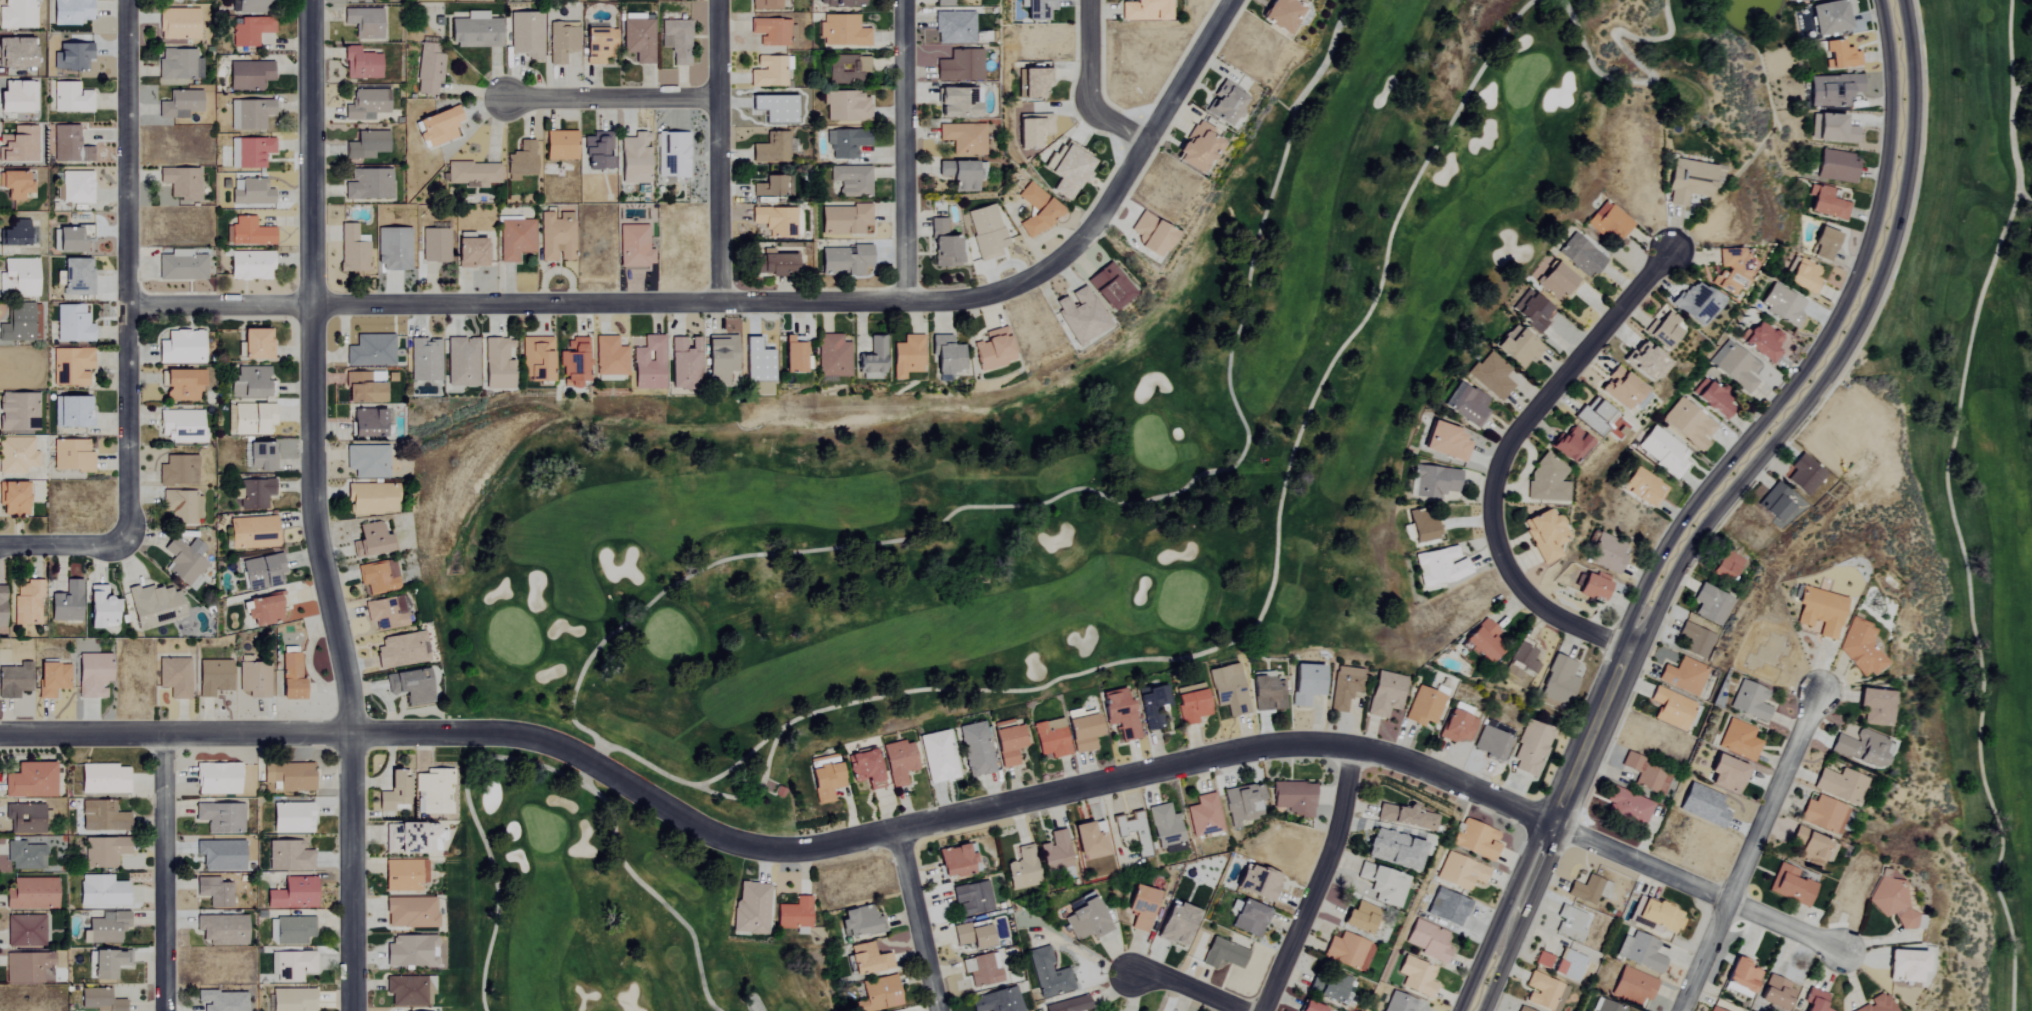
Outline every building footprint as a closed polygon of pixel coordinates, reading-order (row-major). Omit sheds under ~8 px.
[(35,28),(35,0),(2,0),(2,7),(0,7),(0,27),(35,28)] [(79,25),(79,21),(91,20),(90,0),(52,0),(52,26),(79,25)] [(271,14),(271,0),(236,0),(236,13),(271,14)] [(751,10),(786,9),(786,0),(750,0),(751,10)] [(1059,21),(1059,7),(1056,7),(1056,0),(1026,0),(1025,20),(1059,21)] [(1167,0),(1130,0),(1130,2),(1119,2),(1119,20),(1167,21),(1167,0)] [(1301,8),(1289,3),(1291,0),(1270,0),(1261,17),(1272,22),(1270,26),(1287,35),(1301,8)] [(1814,36),(1853,29),(1848,0),(1837,0),(1809,5),(1814,36)] [(197,9),(158,8),(158,39),(197,40),(197,9)] [(354,39),(381,39),(380,9),(342,9),(342,24),(353,24),(354,39)] [(973,44),(972,12),(934,12),(935,45),(973,44)] [(541,14),(509,13),(508,53),(531,53),(531,60),(540,60),(541,14)] [(858,14),(820,14),(820,45),(869,46),(870,28),(858,28),(858,14)] [(652,65),(653,16),(623,15),(622,51),(634,52),(634,64),(652,65)] [(257,47),(257,33),(273,33),(273,18),(233,17),(232,47),(257,47)] [(661,48),(671,48),(671,66),(689,66),(689,20),(661,20),(661,48)] [(759,46),(794,47),(795,20),(750,20),(750,33),(759,34),(759,46)] [(578,51),(578,23),(549,22),(548,65),(566,65),(566,50),(578,51)] [(603,65),(603,58),(614,58),(614,26),(583,27),(584,65),(603,65)] [(31,35),(0,36),(0,68),(32,67),(31,35)] [(1859,48),(1843,50),(1842,40),(1823,42),(1826,69),(1861,66),(1859,48)] [(414,94),(435,96),(436,82),(440,83),(443,53),(438,53),(439,44),(419,42),(414,94)] [(57,43),(56,70),(83,71),(83,60),(90,60),(91,44),(57,43)] [(201,58),(195,59),(195,48),(158,49),(159,79),(201,79),(201,58)] [(379,79),(380,53),(358,53),(358,48),(344,48),(344,78),(379,79)] [(935,59),(935,80),(980,81),(981,49),(941,49),(941,54),(945,54),(945,60),(935,59)] [(868,73),(868,55),(826,55),(827,83),(861,83),(861,73),(868,73)] [(748,69),(748,87),(786,86),(786,70),(791,70),(791,56),(756,56),(756,69),(748,69)] [(228,90),(262,90),(262,81),(272,81),(272,62),(228,62),(228,90)] [(1041,99),(1041,83),(1046,83),(1047,69),(1022,68),(1022,99),(1041,99)] [(1809,76),(1810,107),(1848,107),(1848,97),(1862,97),(1861,74),(1809,76)] [(1226,127),(1246,96),(1222,80),(1210,97),(1211,97),(1202,111),(1226,127)] [(34,112),(35,82),(2,81),(1,92),(0,92),(0,111),(34,112)] [(53,112),(92,112),(92,91),(78,91),(78,82),(53,82),(53,112)] [(938,118),(976,117),(975,87),(937,88),(938,118)] [(387,114),(388,90),(351,90),(351,106),(343,106),(343,120),(372,121),(373,113),(387,114)] [(200,112),(201,91),(169,91),(169,101),(158,101),(157,118),(186,119),(186,112),(200,112)] [(825,121),(869,121),(869,92),(825,92),(825,121)] [(764,123),(795,124),(795,95),(751,95),(751,111),(764,111),(764,123)] [(229,100),(229,130),(264,130),(264,115),(273,115),(273,100),(229,100)] [(427,148),(455,138),(452,127),(463,123),(457,105),(414,120),(421,141),(425,140),(427,148)] [(1812,114),(1810,140),(1857,143),(1857,127),(1850,126),(1851,116),(1812,114)] [(1017,116),(1018,149),(1038,149),(1037,133),(1051,133),(1051,115),(1017,116)] [(1174,159),(1200,174),(1219,141),(1209,135),(1212,129),(1196,120),(1174,159)] [(983,155),(982,123),(936,124),(937,141),(950,140),(950,155),(983,155)] [(92,162),(92,147),(79,147),(80,126),(52,125),(51,161),(92,162)] [(36,126),(12,126),(12,135),(0,135),(0,161),(36,162),(36,126)] [(870,147),(869,129),(825,130),(825,146),(831,146),(831,160),(856,159),(856,147),(870,147)] [(544,160),(576,160),(575,131),(544,131),(544,160)] [(373,159),(373,153),(387,152),(387,132),(355,132),(355,142),(344,142),(344,159),(373,159)] [(583,137),(583,170),(610,169),(610,150),(611,150),(611,132),(590,132),(590,137),(583,137)] [(647,183),(647,142),(649,142),(649,132),(632,132),(632,138),(619,138),(619,184),(647,183)] [(688,133),(657,132),(656,177),(687,178),(688,133)] [(751,163),(787,162),(787,153),(795,153),(794,138),(788,139),(787,132),(765,133),(765,144),(750,145),(751,163)] [(273,138),(229,139),(230,169),(264,168),(263,154),(273,154),(273,138)] [(518,175),(534,176),(535,141),(519,140),(518,153),(506,153),(505,181),(518,181),(518,175)] [(1052,191),(1071,202),(1094,159),(1063,142),(1047,172),(1059,179),(1052,191)] [(1820,150),(1817,179),(1854,183),(1858,155),(1820,150)] [(1715,166),(1673,159),(1667,189),(1671,189),(1669,204),(1686,207),(1688,194),(1710,198),(1715,166)] [(974,161),(936,162),(936,177),(950,177),(950,191),(974,191),(974,161)] [(463,187),(500,185),(499,162),(447,164),(447,184),(463,183),(463,187)] [(870,166),(831,166),(831,197),(870,197),(870,166)] [(198,168),(158,168),(158,183),(169,183),(170,197),(178,197),(178,202),(198,201),(198,168)] [(343,199),(391,199),(391,169),(351,169),(351,182),(344,182),(343,199)] [(22,193),(28,194),(29,173),(0,172),(0,189),(6,189),(6,200),(22,201),(22,193)] [(62,172),(62,204),(92,204),(92,172),(62,172)] [(763,183),(751,184),(751,197),(782,196),(782,175),(762,176),(763,183)] [(273,189),(265,189),(266,180),(232,179),(232,204),(272,205),(273,189)] [(1016,196),(1032,210),(1018,228),(1033,241),(1060,208),(1027,182),(1016,196)] [(1810,212),(1846,221),(1850,204),(1846,203),(1848,194),(1817,185),(1810,212)] [(1633,224),(1604,200),(1585,222),(1614,247),(1633,224)] [(1007,246),(994,203),(965,212),(980,262),(1000,256),(998,249),(1007,246)] [(871,206),(821,206),(821,235),(862,234),(862,226),(871,226),(871,206)] [(766,224),(765,237),(794,238),(795,208),(750,207),(750,224),(766,224)] [(539,261),(557,261),(557,260),(573,260),(573,213),(555,213),(555,212),(539,212),(539,261)] [(1173,231),(1139,212),(1129,231),(1137,236),(1132,244),(1157,258),(1173,231)] [(273,245),(273,228),(254,227),(255,217),(234,216),(234,225),(230,225),(229,244),(273,245)] [(945,218),(931,218),(932,267),(959,266),(959,237),(946,237),(945,218)] [(26,246),(27,220),(7,219),(7,231),(0,230),(0,245),(26,246)] [(534,253),(533,220),(498,220),(499,263),(516,263),(516,253),(534,253)] [(356,223),(338,224),(339,272),(368,271),(367,235),(356,236),(356,223)] [(646,225),(617,225),(618,267),(652,267),(652,249),(647,249),(646,225)] [(1829,262),(1839,234),(1821,227),(1811,256),(1829,262)] [(410,229),(377,228),(376,271),(409,271),(410,229)] [(449,229),(421,229),(420,262),(448,262),(449,229)] [(1556,252),(1588,280),(1605,260),(1574,232),(1556,252)] [(473,239),(473,235),(455,235),(456,266),(486,265),(486,239),(473,239)] [(871,248),(820,247),(820,274),(862,275),(862,267),(870,267),(871,248)] [(205,280),(205,255),(190,255),(190,249),(169,250),(169,255),(157,256),(157,281),(205,280)] [(794,254),(784,254),(784,249),(755,249),(756,276),(795,276),(794,254)] [(1743,249),(1716,250),(1717,291),(1744,291),(1743,249)] [(271,252),(229,251),(228,280),(270,280),(271,252)] [(35,297),(36,259),(2,258),(1,277),(8,278),(7,296),(35,297)] [(89,276),(88,258),(61,259),(62,291),(86,291),(86,276),(89,276)] [(1819,268),(1798,258),(1786,283),(1812,295),(1819,280),(1814,278),(1819,268)] [(1111,313),(1134,294),(1107,262),(1084,281),(1111,313)] [(1577,281),(1557,262),(1536,284),(1552,300),(1559,293),(1563,296),(1577,281)] [(1700,327),(1720,300),(1694,280),(1681,297),(1671,289),(1662,299),(1700,327)] [(1796,326),(1808,301),(1772,284),(1761,309),(1796,326)] [(1107,329),(1085,285),(1069,293),(1074,303),(1069,305),(1065,297),(1053,303),(1073,345),(1107,329)] [(1530,328),(1537,333),(1554,310),(1522,287),(1506,308),(1531,326),(1530,328)] [(55,305),(56,342),(92,341),(91,324),(87,324),(87,313),(83,313),(83,304),(55,305)] [(32,307),(6,306),(6,325),(0,324),(0,341),(31,341),(32,307)] [(1673,327),(1679,319),(1663,306),(1642,332),(1664,350),(1679,332),(1673,327)] [(1769,363),(1779,350),(1776,347),(1783,338),(1758,319),(1741,342),(1769,363)] [(1542,346),(1511,324),(1494,348),(1524,371),(1542,346)] [(1015,362),(1006,327),(985,333),(987,340),(971,344),(978,371),(1015,362)] [(157,364),(202,363),(201,330),(165,331),(166,341),(156,341),(157,364)] [(393,366),(393,335),(355,334),(355,346),(345,346),(345,365),(393,366)] [(849,377),(850,342),(840,342),(841,334),(818,334),(817,376),(849,377)] [(662,335),(642,336),(642,339),(631,340),(632,389),(663,389),(662,335)] [(803,373),(803,343),(789,342),(789,336),(783,335),(782,373),(803,373)] [(903,373),(921,373),(922,336),(902,335),(902,344),(892,344),(891,380),(903,380),(903,373)] [(950,335),(932,336),(933,382),(950,382),(950,372),(963,372),(963,345),(950,346),(950,335)] [(625,375),(626,347),(616,347),(616,337),(594,336),(594,375),(625,375)] [(705,336),(706,381),(726,381),(726,372),(736,372),(735,336),(705,336)] [(883,380),(884,336),(869,336),(869,354),(855,354),(855,369),(861,369),(861,379),(883,380)] [(522,337),(521,382),(550,382),(551,338),(522,337)] [(670,337),(669,389),(698,390),(699,337),(690,337),(689,348),(685,348),(685,337),(670,337)] [(772,350),(759,350),(759,337),(746,337),(745,382),(772,382),(772,350)] [(477,386),(477,338),(446,338),(446,387),(477,386)] [(559,351),(559,387),(577,387),(577,382),(586,382),(586,338),(567,338),(567,351),(559,351)] [(440,381),(440,339),(409,339),(410,382),(440,381)] [(512,389),(512,360),(507,360),(507,349),(513,349),(512,339),(483,339),(483,389),(512,389)] [(1641,379),(1661,358),(1642,340),(1622,361),(1641,379)] [(86,386),(86,370),(91,370),(91,348),(52,348),(52,368),(59,368),(59,382),(52,382),(52,386),(86,386)] [(1514,385),(1504,377),(1511,369),(1488,351),(1467,376),(1500,402),(1514,385)] [(1643,390),(1616,366),(1596,389),(1623,412),(1643,390)] [(268,367),(230,367),(230,397),(273,398),(273,381),(267,381),(268,367)] [(197,401),(197,386),(203,386),(203,371),(164,370),(164,401),(197,401)] [(382,403),(383,372),(345,372),(344,403),(382,403)] [(1722,419),(1734,404),(1704,379),(1692,395),(1722,419)] [(1488,399),(1454,381),(1440,408),(1473,426),(1488,399)] [(0,393),(0,431),(36,431),(37,394),(0,393)] [(53,428),(91,427),(91,396),(53,397),(53,428)] [(1612,412),(1590,396),(1574,419),(1597,434),(1612,412)] [(1661,420),(1700,453),(1708,443),(1705,441),(1717,427),(1681,397),(1661,420)] [(267,436),(267,424),(274,425),(274,405),(233,404),(232,435),(267,436)] [(350,437),(382,437),(382,411),(351,410),(350,437)] [(1430,422),(1422,450),(1464,463),(1473,435),(1430,422)] [(1562,436),(1558,433),(1547,447),(1569,465),(1589,441),(1571,426),(1562,436)] [(1637,449),(1678,478),(1689,463),(1683,459),(1689,451),(1653,426),(1637,449)] [(25,468),(37,468),(37,452),(32,452),(32,438),(0,438),(0,474),(25,474),(25,468)] [(53,441),(53,471),(92,471),(92,452),(87,452),(87,440),(53,441)] [(273,470),(273,443),(247,443),(247,470),(273,470)] [(387,479),(387,446),(344,447),(345,470),(353,469),(354,479),(387,479)] [(1789,468),(1793,472),(1787,479),(1807,497),(1826,475),(1802,453),(1789,468)] [(157,465),(157,485),(196,485),(197,456),(164,456),(164,465),(157,465)] [(1565,502),(1566,482),(1562,482),(1563,461),(1539,460),(1538,470),(1530,470),(1530,481),(1526,481),(1525,500),(1565,502)] [(1459,470),(1414,465),(1410,496),(1441,500),(1442,491),(1456,492),(1459,470)] [(1648,506),(1662,484),(1634,467),(1620,489),(1648,506)] [(240,509),(267,509),(267,495),(274,495),(273,480),(240,480),(240,509)] [(1756,504),(1777,523),(1798,500),(1777,481),(1756,504)] [(1,505),(1,517),(26,517),(26,483),(0,483),(0,505),(1,505)] [(396,514),(395,484),(347,485),(348,515),(396,514)] [(200,497),(194,496),(194,491),(162,490),(162,511),(170,511),(170,524),(199,525),(200,497)] [(1543,502),(1525,510),(1528,518),(1521,521),(1540,566),(1559,557),(1554,546),(1562,542),(1556,528),(1561,526),(1556,515),(1550,518),(1543,502)] [(1428,521),(1426,510),(1408,513),(1411,540),(1440,537),(1438,520),(1428,521)] [(228,519),(229,550),(276,548),(275,517),(228,519)] [(391,552),(389,535),(382,536),(380,522),(357,526),(359,541),(352,542),(354,558),(391,552)] [(1626,545),(1594,529),(1588,542),(1594,545),(1587,560),(1617,576),(1627,557),(1621,554),(1626,545)] [(194,591),(202,579),(198,577),(206,565),(197,559),(205,548),(192,539),(187,548),(171,537),(162,550),(173,557),(164,571),(194,591)] [(1469,578),(1466,560),(1448,563),(1448,559),(1457,558),(1456,548),(1413,554),(1415,566),(1423,565),(1425,574),(1418,575),(1420,586),(1469,578)] [(1743,558),(1721,549),(1711,575),(1732,584),(1743,558)] [(240,561),(247,592),(281,585),(279,575),(285,574),(280,553),(240,561)] [(398,590),(393,560),(356,567),(360,586),(365,585),(367,595),(398,590)] [(1585,573),(1577,594),(1602,603),(1611,578),(1597,573),(1596,577),(1585,573)] [(41,580),(24,580),(24,587),(14,587),(14,624),(41,625),(41,580)] [(80,622),(81,580),(65,580),(64,594),(50,594),(49,621),(80,622)] [(1735,599),(1701,583),(1692,601),(1699,605),(1694,614),(1722,627),(1735,599)] [(184,619),(177,588),(161,592),(159,585),(137,590),(136,586),(126,588),(135,630),(184,619)] [(105,586),(87,586),(88,630),(101,629),(101,626),(117,626),(116,598),(106,599),(105,586)] [(1846,597),(1800,586),(1796,604),(1800,605),(1795,624),(1810,628),(1812,620),(1822,623),(1818,637),(1836,641),(1846,597)] [(281,622),(279,608),(286,607),(284,594),(244,600),(247,620),(251,619),(252,626),(281,622)] [(406,627),(405,614),(394,615),(392,598),(364,601),(366,623),(375,622),(376,630),(406,627)] [(1836,661),(1879,674),(1884,657),(1869,653),(1877,627),(1849,618),(1836,661)] [(1493,637),(1498,633),(1485,619),(1462,639),(1485,664),(1503,648),(1493,637)] [(1706,661),(1717,636),(1683,621),(1678,635),(1689,639),(1684,651),(1706,661)] [(378,670),(429,661),(423,631),(381,638),(383,647),(374,649),(378,670)] [(1540,657),(1518,644),(1502,671),(1517,680),(1524,669),(1530,673),(1540,657)] [(109,654),(76,655),(77,699),(105,698),(104,688),(102,688),(102,682),(110,682),(109,654)] [(299,655),(281,655),(280,700),(302,700),(302,679),(298,679),(299,655)] [(1566,708),(1578,679),(1571,676),(1576,664),(1554,655),(1535,701),(1557,710),(1559,705),(1566,708)] [(1699,697),(1709,668),(1680,657),(1676,670),(1662,665),(1656,681),(1699,697)] [(157,688),(169,689),(168,700),(188,700),(189,659),(158,659),(157,688)] [(231,661),(198,661),(198,698),(213,698),(213,692),(230,692),(231,661)] [(30,662),(18,663),(18,666),(0,666),(0,700),(17,699),(17,692),(30,692),(30,662)] [(69,665),(38,664),(37,699),(53,699),(54,690),(68,690),(69,665)] [(269,664),(238,664),(238,692),(248,692),(248,698),(269,699),(269,664)] [(1209,669),(1215,707),(1226,705),(1228,718),(1248,714),(1239,664),(1209,669)] [(1322,666),(1293,666),(1292,707),(1309,708),(1309,697),(1321,697),(1322,666)] [(1362,669),(1333,668),(1330,712),(1347,713),(1348,692),(1361,693),(1362,669)] [(387,695),(404,693),(406,707),(431,703),(426,669),(384,676),(387,695)] [(1365,714),(1385,720),(1388,708),(1397,710),(1405,678),(1376,671),(1365,714)] [(1253,712),(1285,710),(1283,676),(1251,678),(1253,712)] [(1771,708),(1763,704),(1768,691),(1739,680),(1728,709),(1765,723),(1771,708)] [(1135,691),(1145,733),(1173,726),(1163,684),(1135,691)] [(1179,725),(1197,723),(1196,717),(1208,716),(1204,685),(1174,689),(1179,725)] [(1422,727),(1424,722),(1434,725),(1445,697),(1416,686),(1403,720),(1422,727)] [(1686,732),(1696,702),(1653,688),(1649,702),(1658,705),(1653,721),(1686,732)] [(1888,727),(1892,692),(1860,689),(1858,709),(1863,709),(1861,724),(1888,727)] [(1120,743),(1139,739),(1130,700),(1124,701),(1122,690),(1097,695),(1105,727),(1115,724),(1120,743)] [(1437,738),(1454,744),(1456,738),(1467,742),(1475,719),(1448,708),(1437,738)] [(1100,735),(1095,714),(1065,722),(1073,755),(1095,749),(1092,737),(1100,735)] [(1069,755),(1061,718),(1031,725),(1038,756),(1049,754),(1050,759),(1069,755)] [(1752,739),(1755,729),(1727,718),(1716,749),(1753,762),(1761,742),(1752,739)] [(1511,759),(1516,761),(1513,770),(1535,778),(1553,730),(1525,720),(1511,759)] [(958,727),(966,778),(993,774),(984,722),(958,727)] [(1000,769),(1018,765),(1015,749),(1026,747),(1022,724),(992,729),(1000,769)] [(1472,753),(1501,761),(1508,733),(1478,726),(1472,753)] [(1858,742),(1835,735),(1829,753),(1877,768),(1887,738),(1862,730),(1858,742)] [(926,784),(956,780),(949,731),(919,735),(926,784)] [(907,786),(904,773),(917,770),(911,740),(881,746),(890,789),(907,786)] [(851,783),(865,780),(867,792),(882,789),(875,749),(845,754),(851,783)] [(1619,767),(1638,773),(1634,785),(1663,796),(1672,772),(1624,754),(1619,767)] [(1747,767),(1715,755),(1708,773),(1713,775),(1709,785),(1736,795),(1747,767)] [(53,798),(54,763),(16,762),(16,773),(3,773),(3,797),(53,798)] [(239,794),(238,763),(194,764),(195,795),(239,794)] [(313,791),(312,763),(262,765),(263,783),(278,782),(279,792),(313,791)] [(815,805),(833,802),(831,787),(841,786),(837,764),(809,769),(815,805)] [(80,765),(79,794),(126,794),(127,766),(80,765)] [(1839,775),(1820,768),(1812,790),(1857,807),(1868,779),(1842,769),(1839,775)] [(450,815),(450,770),(424,770),(424,775),(414,775),(414,793),(420,793),(421,815),(450,815)] [(392,806),(408,806),(407,779),(397,779),(397,772),(388,772),(388,792),(378,793),(378,811),(392,811),(392,806)] [(1722,830),(1729,813),(1720,809),(1725,798),(1689,782),(1677,810),(1722,830)] [(1272,809),(1286,809),(1286,817),(1313,818),(1313,783),(1272,783),(1272,809)] [(1223,790),(1229,829),(1240,827),(1239,821),(1261,818),(1259,801),(1263,800),(1260,784),(1223,790)] [(1654,803),(1610,787),(1605,801),(1609,803),(1605,812),(1645,827),(1654,803)] [(1193,838),(1223,831),(1214,793),(1195,797),(1197,805),(1186,808),(1193,838)] [(1806,799),(1799,821),(1839,835),(1849,807),(1817,796),(1815,802),(1806,799)] [(128,813),(114,813),(114,801),(80,802),(81,832),(128,831),(128,813)] [(312,833),(312,803),(271,804),(271,833),(312,833)] [(243,833),(243,804),(194,805),(194,821),(206,821),(206,834),(243,833)] [(1149,807),(1155,847),(1182,844),(1178,814),(1170,815),(1169,804),(1149,807)] [(1434,815),(1411,813),(1412,808),(1377,804),(1374,823),(1433,830),(1434,815)] [(43,834),(43,821),(49,821),(50,806),(5,806),(5,820),(10,820),(10,834),(43,834)] [(1149,857),(1139,812),(1129,814),(1131,821),(1121,823),(1120,816),(1113,818),(1117,837),(1133,833),(1139,859),(1149,857)] [(1451,845),(1491,863),(1499,845),(1493,843),(1497,833),(1463,818),(1451,845)] [(1110,855),(1105,833),(1093,835),(1090,822),(1071,826),(1079,862),(1110,855)] [(432,855),(432,824),(386,824),(385,854),(396,854),(432,855)] [(1824,869),(1834,843),(1796,828),(1790,842),(1799,846),(1794,857),(1824,869)] [(1422,842),(1371,829),(1364,859),(1415,871),(1422,842)] [(1070,869),(1065,830),(1048,832),(1050,844),(1038,845),(1042,873),(1070,869)] [(129,856),(128,838),(85,839),(85,868),(117,868),(116,856),(129,856)] [(7,869),(44,869),(45,846),(23,846),(23,841),(7,841),(7,869)] [(243,871),(243,841),(194,842),(194,856),(202,856),(202,871),(243,871)] [(313,851),(303,851),(303,842),(268,841),(268,870),(313,871),(313,851)] [(1040,883),(1029,844),(1014,849),(1017,860),(1003,865),(1011,892),(1040,883)] [(935,852),(942,880),(978,872),(973,853),(967,854),(965,845),(935,852)] [(1468,891),(1471,881),(1484,885),(1489,867),(1444,853),(1436,881),(1468,891)] [(419,892),(420,884),(426,884),(426,861),(383,861),(383,891),(419,892)] [(1397,909),(1407,877),(1358,863),(1354,878),(1374,884),(1369,901),(1397,909)] [(1816,885),(1796,878),(1799,871),(1778,863),(1767,892),(1808,908),(1816,885)] [(1234,888),(1275,906),(1280,895),(1272,892),(1278,878),(1245,864),(1234,888)] [(126,882),(112,882),(112,875),(78,876),(79,906),(127,906),(126,882)] [(1612,884),(1587,875),(1583,886),(1571,882),(1566,895),(1594,906),(1597,896),(1607,900),(1612,884)] [(208,909),(231,908),(231,884),(218,884),(218,877),(194,877),(195,897),(208,896),(208,909)] [(265,909),(315,908),(314,877),(282,878),(282,891),(265,891),(265,909)] [(55,908),(55,878),(11,879),(12,896),(4,896),(4,909),(55,908)] [(1903,878),(1872,882),(1876,917),(1896,915),(1898,931),(1917,929),(1915,912),(1908,913),(1903,878)] [(992,912),(988,882),(952,887),(956,917),(992,912)] [(768,884),(735,883),(734,933),(767,934),(768,884)] [(1157,892),(1132,885),(1124,911),(1134,914),(1129,929),(1145,933),(1157,892)] [(1459,927),(1468,900),(1434,889),(1425,916),(1459,927)] [(1106,922),(1092,893),(1067,905),(1071,913),(1062,917),(1073,940),(1092,931),(1095,937),(1105,932),(1102,924),(1106,922)] [(795,905),(775,905),(775,927),(794,928),(794,934),(808,935),(809,897),(795,896),(795,905)] [(435,898),(385,899),(385,929),(435,928),(435,898)] [(1635,918),(1652,926),(1651,929),(1659,932),(1660,929),(1676,935),(1684,915),(1644,898),(1635,918)] [(1231,927),(1257,939),(1269,911),(1242,899),(1241,903),(1233,900),(1229,910),(1237,913),(1231,927)] [(1378,911),(1356,902),(1352,912),(1347,910),(1341,924),(1368,936),(1378,911)] [(1196,912),(1177,904),(1174,911),(1167,908),(1154,937),(1181,948),(1196,912)] [(1556,917),(1561,919),(1556,933),(1581,943),(1585,931),(1581,929),(1587,915),(1560,905),(1556,917)] [(877,933),(873,908),(839,912),(843,938),(877,933)] [(128,913),(100,913),(100,919),(87,920),(87,932),(81,932),(81,944),(121,943),(121,929),(128,929),(128,913)] [(7,947),(44,947),(44,915),(6,916),(7,947)] [(246,945),(246,917),(195,915),(195,931),(200,931),(200,944),(246,945)] [(314,918),(274,918),(274,946),(304,945),(304,938),(314,938),(314,918)] [(1404,943),(1420,950),(1418,955),(1445,965),(1451,948),(1444,945),(1448,933),(1414,920),(1404,943)] [(951,927),(955,946),(969,944),(970,950),(991,946),(988,926),(968,929),(967,924),(951,927)] [(1666,959),(1653,954),(1658,942),(1633,932),(1630,939),(1623,936),(1615,957),(1660,975),(1666,959)] [(1373,946),(1340,933),(1337,940),(1329,936),(1321,957),(1362,973),(1373,946)] [(435,936),(391,937),(391,944),(385,944),(385,967),(436,966),(435,936)] [(1218,961),(1242,969),(1248,950),(1211,937),(1201,965),(1215,970),(1218,961)] [(873,956),(871,942),(847,946),(852,976),(893,970),(890,953),(873,956)] [(1038,999),(1073,991),(1068,968),(1053,972),(1048,946),(1028,951),(1038,999)] [(1533,965),(1546,970),(1551,957),(1538,951),(1533,965)] [(1925,952),(1889,951),(1888,983),(1919,984),(1919,974),(1924,974),(1925,952)] [(115,980),(115,966),(129,966),(129,952),(92,953),(92,981),(115,980)] [(276,983),(301,982),(301,974),(315,973),(314,952),(275,954),(276,983)] [(5,984),(52,983),(51,953),(4,954),(5,984)] [(968,973),(972,989),(1002,982),(995,953),(960,961),(964,974),(968,973)] [(1429,999),(1435,984),(1429,982),(1435,969),(1403,956),(1396,974),(1404,977),(1400,987),(1429,999)] [(1724,984),(1741,989),(1740,991),(1752,996),(1762,968),(1733,958),(1724,984)] [(1612,996),(1650,1005),(1657,978),(1619,968),(1612,996)] [(1343,1007),(1354,980),(1334,972),(1329,985),(1312,978),(1306,992),(1343,1007)] [(1568,987),(1530,972),(1524,988),(1529,990),(1524,1002),(1547,1010),(1558,1010),(1568,987)] [(901,1005),(894,976),(860,984),(863,1001),(854,1003),(855,1010),(876,1010),(901,1005)] [(433,977),(384,977),(385,994),(390,994),(391,1007),(430,1007),(430,996),(434,996),(433,977)] [(1794,986),(1766,977),(1758,1003),(1784,1010),(1787,1010),(1794,986)] [(1014,986),(968,1001),(971,1010),(988,1010),(1022,1010),(1014,986)] [(1808,987),(1802,1003),(1808,1005),(1806,1010),(1828,1010),(1823,1009),(1829,996),(1808,987)] [(109,1000),(109,989),(79,989),(79,1009),(96,1009),(96,1010),(124,1010),(124,1000),(109,1000)] [(314,990),(270,989),(270,1010),(314,1010),(314,990)] [(246,992),(195,991),(195,1002),(202,1002),(202,1010),(246,1010),(246,992)] [(1416,1000),(1389,992),(1384,1010),(1412,1010),(1416,1000)] [(1884,992),(1869,1000),(1870,1003),(1855,1010),(1894,1010),(1884,992)] [(1090,1010),(1087,996),(1043,1006),(1044,1010),(1087,1010),(1090,1010)] [(1627,1010),(1596,998),(1591,1010),(1592,1010),(1627,1010)] [(1324,1010),(1303,1001),(1299,1010),(1324,1010)]
